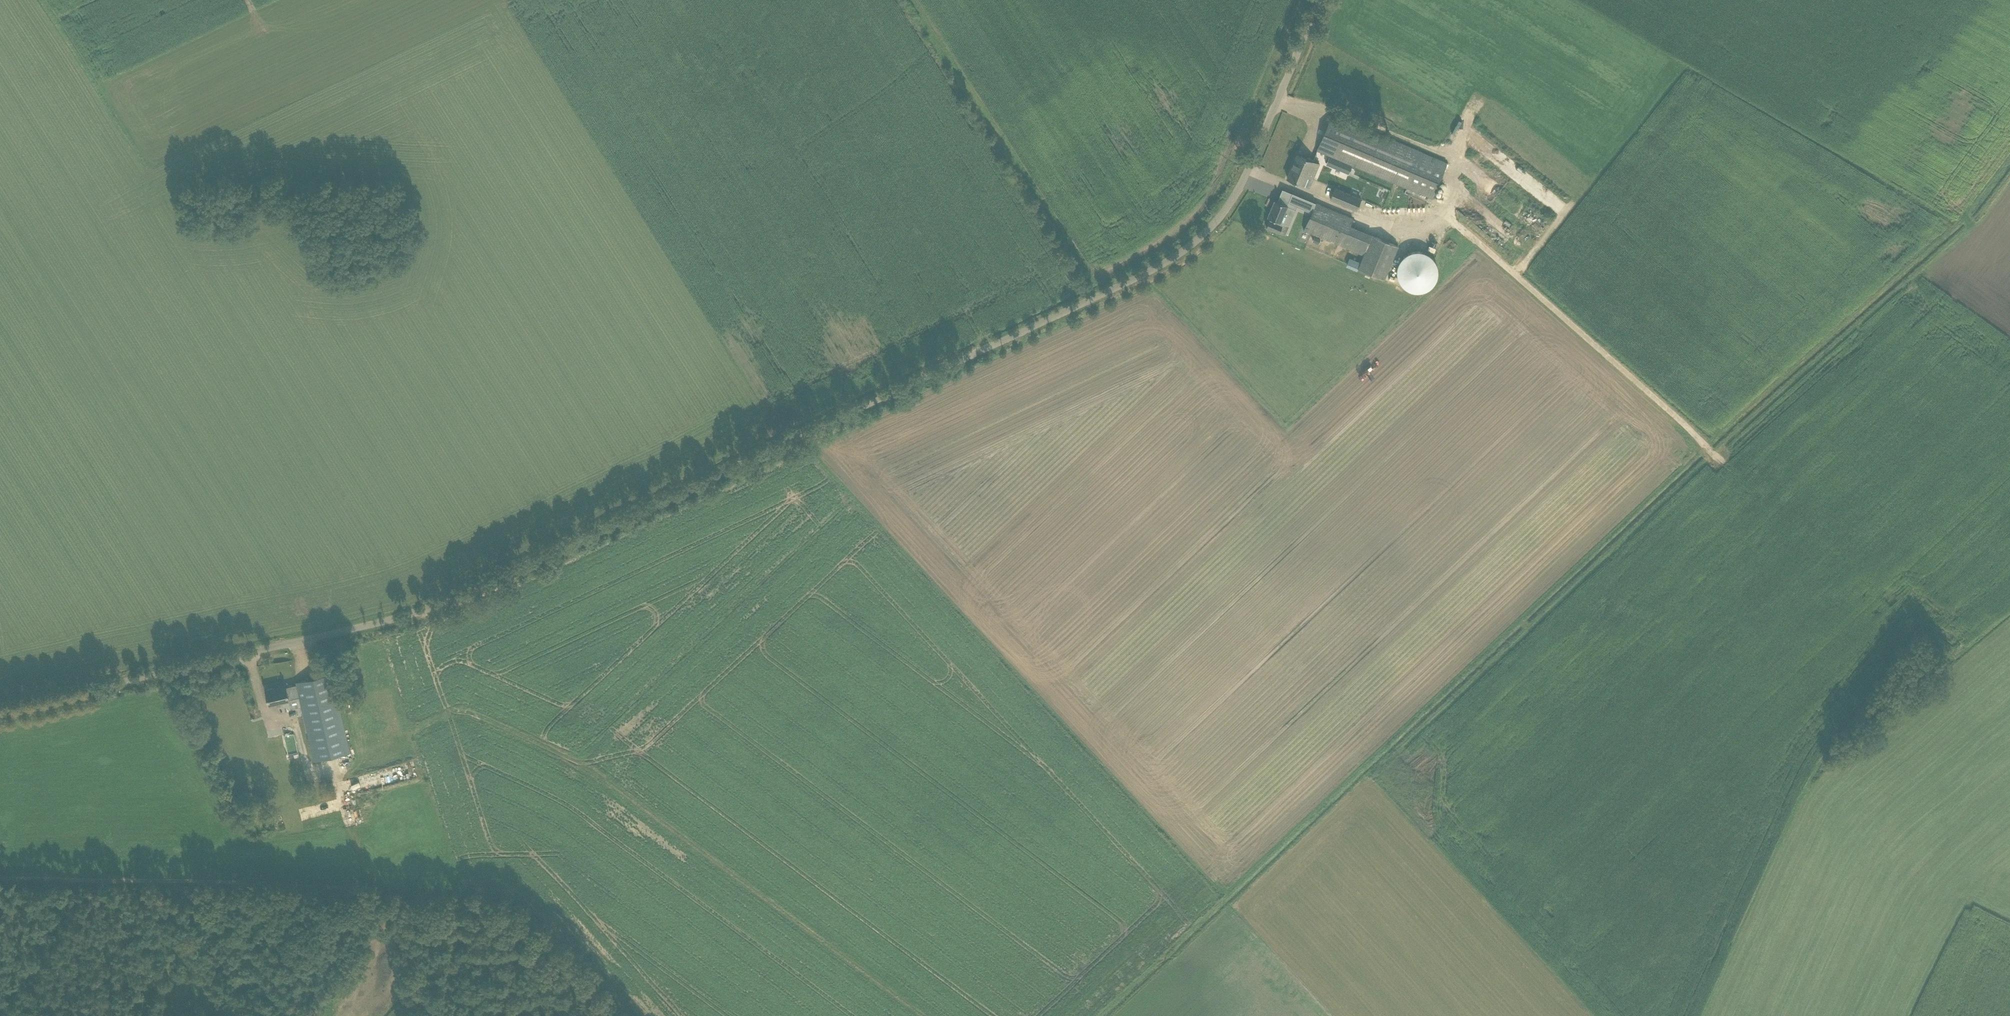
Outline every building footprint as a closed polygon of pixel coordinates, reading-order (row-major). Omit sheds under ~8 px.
[(1489,102),(1482,112),(1492,119),(1499,108),(1489,102)] [(1422,152),(1341,118),(1332,114),(1317,150),(1407,188),(1407,187),(1432,198),(1446,163),(1422,152)] [(1296,154),(1286,178),(1303,185),(1303,184),(1310,187),(1316,171),(1319,164),(1313,161),(1313,159),(1307,156),(1306,158),(1296,154)] [(1329,156),(1325,163),(1348,173),(1351,165),(1329,156)] [(1330,199),(1357,211),(1361,199),(1335,188),(1330,199)] [(1289,202),(1311,212),(1315,202),(1310,200),(1307,199),(1298,195),(1292,193),(1289,202)] [(1295,209),(1274,200),(1267,217),(1271,218),(1270,220),(1269,220),(1266,227),(1279,233),(1283,223),(1288,226),(1295,209)] [(1352,218),(1315,202),(1304,230),(1363,255),(1357,268),(1385,280),(1398,246),(1372,235),(1372,234),(1350,225),(1352,218)] [(1391,268),(1413,296),(1440,275),(1418,247),(1391,268)] [(266,689),(268,699),(269,704),(289,699),(299,697),(314,761),(350,752),(331,674),(295,683),(297,688),(287,691),(286,685),(266,689)]
